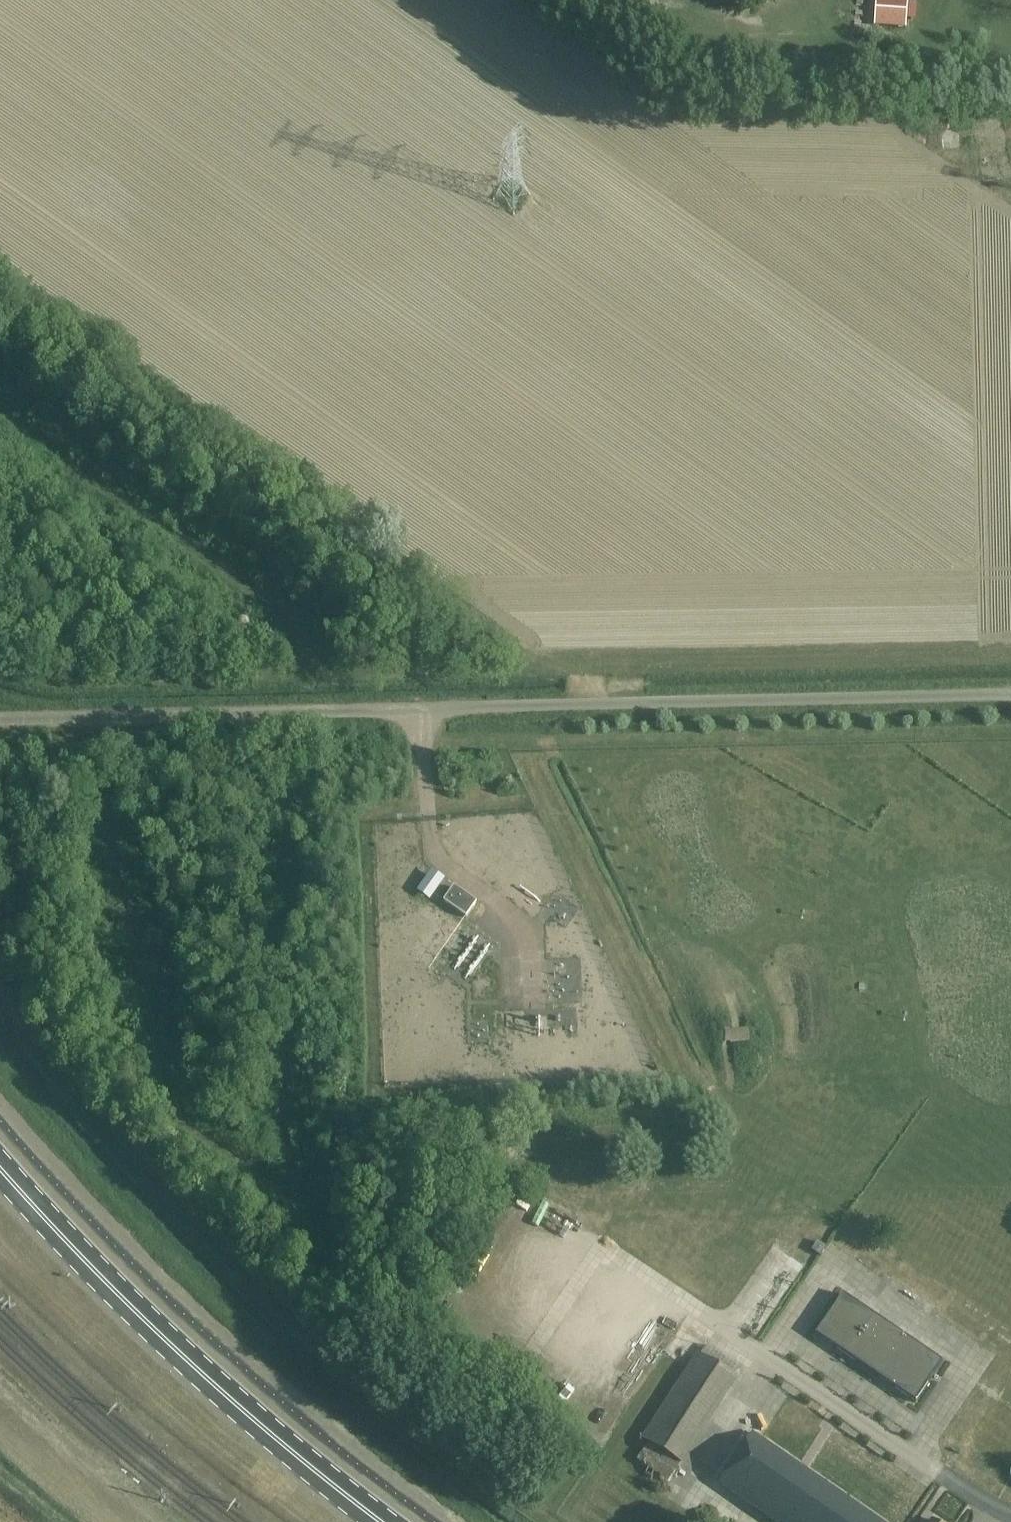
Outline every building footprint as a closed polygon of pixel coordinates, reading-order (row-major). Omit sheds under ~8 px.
[(875,27),(907,30),(909,0),(877,0),(875,27)] [(953,121),(937,122),(939,139),(955,137),(953,121)] [(442,884),(432,876),(422,888),(432,896),(442,884)] [(466,918),(477,902),(454,886),(443,902),(466,918)] [(735,1027),(725,1027),(725,1042),(751,1042),(751,1027),(743,1027),(743,1024),(735,1024),(735,1027)] [(816,1245),(810,1254),(818,1259),(824,1250),(816,1245)] [(845,1297),(818,1338),(914,1402),(942,1362),(845,1297)] [(678,1463),(733,1378),(696,1354),(641,1439),(647,1442),(677,1462),(678,1463)] [(750,1436),(718,1484),(774,1521),(879,1521),(750,1436)]
